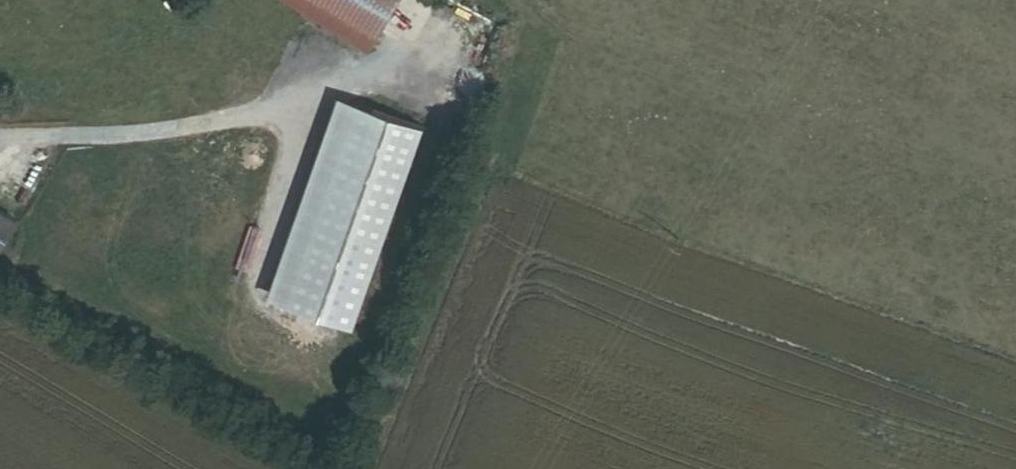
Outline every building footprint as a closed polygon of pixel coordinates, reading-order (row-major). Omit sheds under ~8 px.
[(388,50),(417,0),(300,0),(388,50)] [(9,250),(28,217),(0,201),(0,245),(9,250)]
